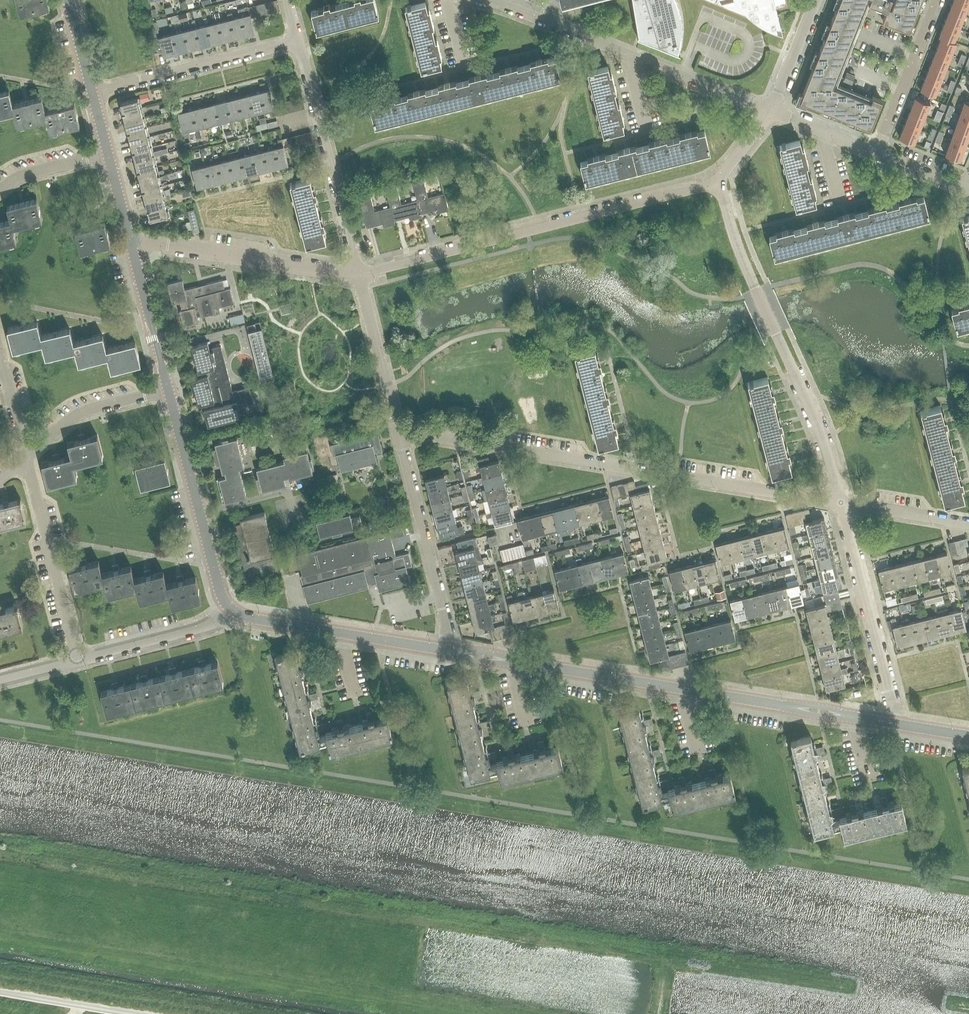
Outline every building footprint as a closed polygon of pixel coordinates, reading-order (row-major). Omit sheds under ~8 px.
[(48,0),(16,0),(20,15),(50,7),(48,0)] [(271,1),(274,12),(280,10),(277,0),(275,0),(271,1)] [(347,23),(362,19),(377,15),(378,15),(378,13),(377,10),(374,0),(354,0),(349,1),(346,2),(342,3),(347,23)] [(638,34),(637,37),(680,54),(680,53),(677,52),(679,47),(680,42),(680,37),(681,32),(681,27),(681,22),(680,17),(679,12),(678,8),(677,4),(676,1),(676,0),(633,0),(638,34)] [(776,28),(771,9),(787,5),(786,0),(709,0),(776,28)] [(800,100),(808,103),(822,109),(835,114),(843,117),(848,119),(861,124),(870,128),(882,100),(872,96),(872,98),(843,87),(837,84),(844,67),(845,64),(855,38),(859,28),(863,17),(867,8),(869,4),(872,5),(883,9),(886,11),(890,0),(840,0),(836,8),(831,23),(825,37),(819,52),(813,66),(803,92),(800,100)] [(882,20),(889,23),(898,26),(909,31),(909,30),(917,11),(921,0),(890,0),(886,11),(882,20)] [(964,16),(968,3),(968,2),(963,0),(953,0),(949,10),(964,16)] [(271,1),(266,2),(268,13),(274,12),(271,1)] [(266,2),(260,4),(263,15),(268,13),(266,2)] [(407,7),(405,7),(409,23),(410,26),(413,38),(433,33),(432,29),(431,26),(430,21),(432,21),(432,20),(431,20),(430,18),(430,15),(431,15),(430,14),(428,15),(426,6),(425,2),(409,6),(407,6),(407,7)] [(316,10),(311,11),(315,26),(314,26),(315,30),(316,29),(316,31),(317,31),(332,27),(347,23),(342,3),(338,4),(336,5),(329,6),(329,4),(328,4),(328,5),(324,6),(324,5),(323,6),(323,8),(318,10),(316,10)] [(260,4),(254,5),(257,16),(263,15),(260,4)] [(254,5),(248,7),(251,17),(257,16),(254,5)] [(244,8),(238,9),(240,17),(242,24),(244,24),(247,34),(254,32),(254,33),(255,33),(251,17),(248,7),(244,8)] [(944,23),(959,29),(964,16),(949,10),(944,23)] [(187,12),(178,14),(180,22),(189,20),(187,12)] [(178,14),(172,16),(174,24),(180,22),(178,14)] [(234,19),(228,20),(230,27),(233,27),(236,37),(247,34),(244,24),(242,24),(240,17),(234,19)] [(228,20),(217,23),(219,30),(222,30),(224,40),(236,37),(233,27),(230,27),(228,20)] [(217,23),(206,26),(207,33),(210,32),(213,43),(224,40),(222,30),(219,30),(217,23)] [(954,42),(954,41),(959,29),(944,23),(939,37),(941,37),(954,42)] [(197,28),(194,29),(196,36),(199,35),(201,46),(213,43),(210,32),(207,33),(206,26),(197,28)] [(194,29),(183,32),(185,39),(187,38),(190,48),(201,46),(199,35),(196,36),(194,29)] [(183,32),(171,35),(173,42),(176,41),(178,51),(190,48),(187,38),(185,39),(183,32)] [(433,33),(413,38),(417,54),(421,69),(423,69),(424,69),(427,68),(441,64),(440,60),(438,51),(440,51),(440,50),(439,50),(438,48),(438,46),(439,45),(438,45),(436,45),(434,37),(433,33)] [(159,37),(154,38),(158,53),(162,52),(164,56),(164,55),(178,51),(176,41),(173,42),(171,35),(159,38),(159,37)] [(936,50),(951,56),(956,42),(954,41),(954,42),(941,37),(936,50)] [(931,63),(945,69),(951,56),(936,50),(931,63)] [(558,72),(555,58),(550,59),(548,59),(542,61),(541,59),(540,59),(541,60),(538,60),(536,61),(536,60),(535,60),(536,63),(530,64),(528,65),(524,66),(529,85),(544,81),(560,77),(559,75),(560,75),(559,72),(558,72)] [(926,76),(940,82),(945,69),(931,63),(926,76)] [(529,85),(524,66),(520,67),(518,67),(511,69),(511,67),(510,67),(510,68),(508,68),(506,69),(505,68),(504,68),(505,71),(499,72),(498,72),(493,74),(498,93),(499,93),(513,89),(529,85)] [(590,70),(588,71),(592,86),(595,102),(615,97),(614,92),(612,85),(614,84),(614,83),(613,83),(612,81),(612,79),(613,79),(612,78),(610,79),(608,71),(608,70),(607,66),(593,69),(590,70)] [(855,75),(847,72),(844,79),(844,80),(852,83),(854,76),(855,75)] [(498,93),(493,74),(489,75),(487,75),(481,77),(480,74),(479,75),(480,76),(477,76),(475,77),(475,76),(474,76),(475,78),(469,80),(467,80),(463,81),(468,101),(475,99),(483,97),(498,93)] [(926,76),(920,89),(935,95),(940,82),(926,76)] [(468,101),(463,81),(458,82),(457,83),(450,84),(450,82),(449,82),(449,83),(447,84),(445,85),(444,83),(444,84),(444,86),(438,88),(436,88),(432,89),(437,109),(452,105),(468,101)] [(264,102),(262,103),(264,110),(270,109),(272,116),(276,115),(273,105),(273,104),(269,89),(269,90),(262,92),(264,102)] [(406,96),(401,97),(406,117),(407,117),(422,113),(437,109),(432,89),(428,90),(426,91),(420,92),(419,90),(418,90),(418,91),(416,92),(414,92),(414,91),(413,92),(414,94),(408,95),(406,96)] [(13,112),(14,112),(12,104),(9,91),(0,93),(0,115),(13,112)] [(142,107),(141,103),(150,100),(148,92),(139,94),(140,97),(121,102),(123,112),(122,112),(122,113),(142,107)] [(253,105),(250,106),(252,113),(264,110),(262,103),(264,102),(262,92),(250,95),(253,105)] [(241,108),(239,109),(241,116),(252,113),(250,106),(253,105),(250,95),(239,98),(241,108)] [(17,126),(46,119),(47,118),(45,111),(42,97),(27,101),(12,104),(14,112),(13,112),(17,126)] [(302,97),(296,99),(299,109),(305,108),(302,97)] [(391,121),(406,117),(401,97),(397,98),(395,99),(389,100),(388,98),(388,99),(386,100),(383,100),(383,99),(382,99),(383,102),(377,103),(375,104),(370,105),(375,122),(374,122),(375,123),(375,125),(391,121)] [(595,102),(596,102),(600,118),(603,133),(606,133),(609,133),(609,132),(623,129),(621,124),(619,116),(622,115),(621,114),(620,114),(619,110),(620,110),(620,109),(618,109),(616,101),(615,97),(595,102)] [(910,110),(925,116),(930,103),(915,97),(910,110)] [(230,111),(227,112),(229,119),(241,116),(239,109),(241,108),(239,98),(227,101),(230,111)] [(296,99),(290,100),(293,111),(299,109),(296,99)] [(290,100),(285,101),(287,112),(293,111),(290,100)] [(219,114),(216,114),(218,122),(229,119),(227,112),(230,111),(227,101),(216,104),(219,114)] [(285,101),(279,103),(282,114),(287,112),(285,101)] [(959,115),(968,118),(968,103),(964,101),(959,115)] [(277,103),(273,104),(273,105),(276,115),(282,114),(279,103),(277,103)] [(59,107),(45,111),(47,118),(46,119),(50,132),(80,125),(74,104),(59,107)] [(207,117),(205,117),(206,125),(218,122),(216,114),(219,114),(216,104),(205,107),(207,117)] [(126,122),(145,117),(142,107),(122,113),(123,113),(126,122)] [(196,120),(193,120),(195,128),(206,125),(205,117),(207,117),(205,107),(193,109),(196,120)] [(178,112),(183,132),(183,131),(195,128),(193,120),(196,120),(193,109),(179,113),(178,112)] [(905,123),(919,129),(925,116),(910,110),(905,123)] [(959,115),(955,128),(968,133),(968,118),(959,115)] [(127,131),(127,132),(147,127),(145,117),(126,122),(128,131),(127,131)] [(914,143),(919,129),(905,123),(899,137),(914,143)] [(150,136),(147,127),(127,132),(128,132),(131,141),(150,136)] [(955,128),(950,141),(965,146),(968,135),(968,133),(955,128)] [(677,137),(673,138),(678,158),(694,154),(709,150),(708,148),(709,148),(708,144),(707,144),(704,130),(699,132),(697,132),(691,134),(691,131),(690,131),(690,132),(688,133),(686,133),(685,133),(685,135),(679,137),(677,137)] [(311,131),(305,133),(308,143),(313,142),(311,131)] [(305,133),(299,134),(302,145),(308,143),(305,133)] [(299,134),(293,136),(296,146),(302,145),(299,134)] [(152,146),(150,137),(150,136),(131,141),(133,151),(132,151),(152,146)] [(293,136),(288,137),(290,148),(296,146),(293,136)] [(288,137),(282,139),(285,149),(288,148),(290,148),(288,137)] [(642,146),(647,166),(662,162),(678,158),(673,138),(669,139),(667,140),(660,142),(660,139),(659,139),(659,140),(657,141),(654,141),(654,140),(654,141),(654,143),(649,145),(647,145),(642,146)] [(280,147),(273,149),(275,156),(278,156),(281,166),(288,164),(288,165),(289,165),(285,150),(285,149),(282,139),(278,140),(280,147)] [(782,144),(780,145),(784,161),(788,176),(807,171),(806,167),(804,159),(807,158),(806,157),(805,157),(805,155),(804,153),(805,153),(805,152),(802,152),(800,144),(799,140),(785,143),(782,144)] [(965,146),(950,141),(945,155),(960,160),(965,146)] [(133,152),(136,161),(155,156),(154,151),(152,146),(132,151),(133,152)] [(611,154),(616,173),(631,170),(647,166),(642,146),(638,147),(636,148),(630,149),(629,147),(628,147),(629,148),(626,148),(624,149),(624,148),(623,148),(623,151),(618,152),(616,153),(611,154)] [(273,149),(262,152),(264,159),(266,158),(269,169),(281,166),(278,156),(275,156),(273,149)] [(262,152),(251,155),(252,162),(255,161),(258,172),(269,169),(266,158),(264,159),(262,152)] [(585,179),(585,181),(601,177),(616,173),(611,154),(607,155),(605,155),(599,157),(598,154),(597,155),(598,156),(593,157),(593,156),(592,156),(593,159),(587,160),(585,161),(580,162),(584,176),(583,176),(584,179),(585,179)] [(251,155),(239,158),(241,165),(244,164),(246,174),(258,172),(255,161),(252,162),(251,155)] [(157,166),(155,156),(136,161),(138,170),(137,170),(137,171),(157,166)] [(239,158),(228,161),(230,168),(232,167),(235,177),(246,174),(244,164),(241,165),(239,158)] [(228,161),(216,163),(218,171),(221,170),(223,180),(235,177),(232,167),(230,168),(228,161)] [(216,163),(205,166),(207,174),(209,173),(212,183),(223,180),(221,170),(218,171),(216,163)] [(160,175),(157,166),(137,171),(138,171),(141,180),(160,175)] [(193,168),(192,169),(197,188),(198,188),(197,187),(212,183),(209,173),(207,174),(205,166),(193,169),(193,168)] [(807,171),(788,176),(791,191),(796,207),(798,207),(801,206),(815,202),(814,197),(812,189),(814,189),(814,188),(813,188),(812,184),(813,183),(813,182),(810,183),(808,175),(807,171)] [(142,190),(162,185),(161,180),(160,175),(141,180),(143,189),(142,189),(142,190)] [(421,213),(436,210),(437,213),(448,210),(444,193),(428,197),(423,177),(412,180),(417,200),(421,217),(422,217),(421,213)] [(299,214),(318,209),(315,197),(318,196),(317,195),(316,195),(315,191),(316,191),(316,190),(313,191),(310,179),(311,179),(310,178),(290,183),(290,184),(291,184),(299,214)] [(395,220),(399,219),(409,216),(410,220),(421,217),(417,200),(402,204),(396,183),(386,186),(391,207),(395,224),(396,223),(395,220)] [(143,191),(143,190),(146,200),(165,195),(164,190),(162,185),(142,190),(143,191)] [(188,188),(181,190),(181,191),(183,198),(190,196),(188,188)] [(368,227),(383,223),(384,226),(395,224),(391,207),(375,211),(369,190),(359,193),(368,231),(369,230),(368,227)] [(165,195),(146,200),(148,209),(147,209),(167,204),(165,195)] [(926,210),(923,196),(910,200),(910,197),(909,197),(909,198),(907,199),(905,200),(905,199),(904,199),(904,201),(892,204),(897,224),(912,220),(928,216),(927,213),(928,213),(927,210),(926,210)] [(13,227),(43,220),(37,199),(22,203),(8,207),(11,220),(13,227)] [(170,214),(167,204),(147,209),(147,210),(148,210),(151,219),(170,214)] [(897,224),(892,204),(880,208),(879,205),(879,206),(877,207),(874,208),(874,207),(873,207),(874,209),(862,212),(867,231),(882,228),(897,224)] [(200,231),(194,209),(187,210),(193,233),(200,231)] [(318,209),(299,214),(306,244),(306,245),(326,240),(326,239),(323,227),(325,227),(325,226),(324,226),(323,222),(324,221),(321,221),(318,209)] [(867,231),(862,212),(850,216),(849,213),(848,213),(848,214),(846,215),(844,216),(844,215),(843,215),(843,217),(831,220),(836,239),(851,235),(867,231)] [(13,227),(11,220),(0,223),(0,246),(17,241),(13,227)] [(801,228),(806,247),(821,243),(836,239),(831,220),(819,224),(818,221),(817,221),(818,223),(816,223),(813,224),(813,223),(812,223),(813,225),(801,228)] [(75,230),(81,252),(110,244),(105,223),(91,226),(75,230)] [(782,233),(769,236),(773,250),(772,250),(773,254),(774,254),(774,255),(790,251),(806,247),(801,228),(788,232),(788,229),(787,229),(787,230),(782,232),(782,231),(781,231),(782,233)] [(167,283),(172,303),(180,301),(182,310),(180,310),(184,326),(198,322),(197,317),(201,315),(201,317),(216,313),(215,308),(219,307),(234,303),(230,288),(225,289),(223,280),(223,279),(203,284),(201,285),(199,285),(185,289),(183,279),(167,283)] [(956,328),(968,325),(968,302),(968,303),(967,303),(965,304),(964,303),(964,306),(951,309),(955,323),(954,323),(955,326),(956,326),(956,328)] [(285,313),(292,311),(290,303),(283,305),(284,307),(284,310),(285,313)] [(245,321),(243,313),(229,317),(231,325),(245,321)] [(251,341),(259,377),(268,374),(269,380),(274,379),(263,334),(260,321),(255,322),(256,328),(248,330),(251,341)] [(13,350),(43,343),(41,336),(38,322),(23,326),(8,329),(13,350)] [(41,336),(43,343),(46,357),(75,350),(74,343),(70,329),(55,332),(41,336)] [(79,364),(108,357),(106,349),(103,336),(88,339),(74,343),(75,350),(79,364)] [(121,346),(106,349),(108,357),(111,370),(141,363),(136,342),(121,346)] [(254,404),(249,387),(232,391),(221,346),(212,348),(212,350),(210,351),(208,342),(198,344),(199,345),(192,347),(198,372),(200,371),(202,376),(199,377),(199,378),(192,380),(198,406),(205,404),(206,409),(204,410),(208,426),(221,423),(221,425),(235,422),(234,419),(241,418),(239,410),(240,410),(239,408),(254,404)] [(595,350),(595,349),(579,353),(579,352),(576,353),(574,354),(575,355),(582,385),(602,380),(599,367),(601,367),(600,360),(597,361),(594,350),(595,350)] [(400,364),(402,373),(408,372),(406,362),(402,363),(400,363),(400,364)] [(767,378),(767,377),(752,381),(747,382),(747,383),(748,383),(755,414),(775,409),(772,396),(774,396),(772,390),(770,390),(767,378)] [(602,380),(582,385),(590,415),(610,411),(606,398),(609,397),(607,391),(605,392),(602,380)] [(928,442),(948,437),(944,424),(947,424),(945,418),(943,418),(940,407),(940,406),(925,409),(921,410),(922,410),(920,411),(920,412),(928,442)] [(763,444),(783,439),(779,427),(782,427),(780,420),(778,421),(775,409),(755,414),(763,444)] [(610,411),(590,415),(598,446),(597,446),(597,447),(600,446),(603,446),(603,445),(618,441),(618,440),(617,441),(614,429),(617,428),(615,422),(613,422),(610,411)] [(68,443),(71,455),(72,455),(74,464),(100,458),(103,458),(97,435),(86,438),(84,433),(82,434),(79,435),(80,440),(68,443)] [(377,462),(374,448),(381,446),(382,451),(383,451),(381,443),(379,443),(379,441),(380,441),(378,433),(330,445),(333,456),(337,455),(341,471),(359,466),(359,467),(359,466),(376,461),(377,462)] [(239,498),(243,497),(247,496),(240,468),(244,467),(237,437),(229,439),(228,437),(216,440),(217,443),(215,443),(216,449),(212,450),(215,465),(221,467),(223,477),(217,478),(223,502),(227,501),(227,504),(239,501),(239,498)] [(952,455),(955,455),(953,448),(951,449),(948,437),(928,442),(936,472),(956,467),(952,455)] [(791,470),(791,469),(790,469),(787,458),(790,457),(788,451),(786,451),(783,439),(763,444),(771,475),(773,475),(776,474),(791,470)] [(314,470),(311,458),(309,459),(306,447),(282,453),(284,461),(256,468),(259,477),(256,477),(259,489),(262,488),(262,490),(286,484),(285,479),(313,472),(312,470),(314,470)] [(78,478),(74,464),(72,455),(71,455),(60,458),(59,453),(56,454),(53,455),(54,460),(42,463),(48,485),(75,478),(75,479),(78,478)] [(146,456),(147,461),(135,464),(141,487),(144,486),(171,479),(165,457),(153,460),(152,455),(149,456),(146,456)] [(488,457),(475,461),(473,461),(476,474),(482,473),(483,477),(501,473),(498,461),(498,460),(489,463),(488,457)] [(956,467),(936,472),(944,503),(943,503),(944,504),(946,503),(949,503),(949,502),(964,498),(964,497),(963,497),(960,486),(963,485),(961,479),(959,480),(956,467)] [(504,484),(501,473),(483,477),(478,478),(479,483),(484,482),(486,489),(504,484)] [(443,475),(425,479),(425,480),(426,480),(429,490),(428,491),(446,486),(443,475)] [(631,494),(637,493),(635,486),(634,481),(627,482),(630,495),(631,494)] [(625,496),(630,495),(627,482),(622,484),(625,496)] [(507,495),(504,484),(486,489),(489,500),(507,495)] [(619,497),(625,496),(622,484),(616,485),(619,497)] [(635,486),(637,493),(631,494),(634,506),(651,502),(648,491),(649,491),(648,490),(646,484),(635,486)] [(610,487),(611,489),(613,499),(618,498),(619,497),(616,485),(610,487)] [(446,486),(428,491),(429,491),(432,502),(431,502),(449,498),(446,486)] [(509,507),(507,495),(489,500),(492,511),(509,507)] [(613,514),(608,495),(608,496),(608,497),(597,499),(602,516),(612,514),(613,514)] [(449,498),(431,502),(431,503),(432,503),(435,513),(434,513),(434,514),(452,509),(449,498)] [(26,520),(27,520),(21,499),(20,499),(9,503),(8,502),(6,503),(3,503),(4,504),(0,505),(0,527),(26,520)] [(586,502),(590,519),(602,516),(597,499),(586,502)] [(590,519),(586,502),(575,505),(579,522),(590,519)] [(634,506),(637,517),(654,513),(651,502),(634,506)] [(574,530),(572,524),(579,522),(575,505),(563,508),(568,525),(567,525),(569,531),(574,530)] [(486,518),(493,516),(495,522),(494,522),(494,523),(495,527),(512,523),(511,519),(513,518),(513,517),(512,518),(509,507),(492,511),(485,513),(486,518)] [(564,526),(567,525),(568,525),(563,508),(552,511),(556,528),(564,526)] [(452,509),(434,514),(435,514),(437,525),(436,525),(455,521),(455,520),(452,510),(452,509)] [(805,522),(806,522),(811,521),(808,509),(802,511),(805,522)] [(551,536),(549,530),(556,528),(552,511),(541,514),(545,531),(544,531),(546,538),(551,536)] [(800,524),(805,522),(802,511),(797,512),(800,524)] [(265,512),(240,519),(241,524),(233,526),(246,578),(277,570),(273,555),(275,554),(274,550),(267,526),(265,517),(266,517),(265,512)] [(794,525),(800,524),(797,512),(791,514),(794,525)] [(654,513),(637,517),(640,528),(656,524),(654,513)] [(349,514),(316,522),(320,538),(353,529),(349,514)] [(529,517),(534,534),(544,531),(545,531),(541,514),(529,517)] [(791,526),(793,526),(794,525),(791,514),(785,515),(788,527),(791,526)] [(360,516),(351,518),(354,528),(362,526),(360,516)] [(518,519),(522,537),(524,544),(529,543),(527,536),(534,534),(529,517),(518,520),(518,519)] [(823,518),(811,521),(806,522),(809,533),(809,534),(825,529),(823,519),(823,518)] [(455,521),(436,525),(437,526),(438,525),(440,536),(440,537),(457,532),(458,535),(464,533),(463,526),(462,525),(459,526),(456,527),(455,521)] [(640,528),(643,539),(659,535),(656,524),(640,528)] [(402,526),(389,529),(391,538),(404,535),(402,526)] [(789,545),(785,528),(784,528),(784,529),(773,531),(777,547),(788,544),(788,545),(789,545)] [(812,545),(828,540),(825,529),(809,534),(809,533),(802,535),(803,540),(811,538),(812,545)] [(368,536),(297,554),(301,571),(302,575),(300,575),(303,585),(307,603),(368,587),(369,587),(368,585),(375,583),(377,583),(379,591),(410,583),(407,570),(406,567),(412,565),(409,553),(396,556),(389,530),(368,536)] [(762,534),(766,550),(777,547),(773,531),(762,534)] [(490,544),(493,543),(498,542),(496,534),(488,536),(490,544)] [(766,550),(762,534),(750,537),(754,553),(766,550)] [(643,539),(646,550),(662,546),(659,535),(643,539)] [(739,540),(743,556),(754,553),(750,537),(739,540)] [(459,551),(455,552),(456,553),(459,564),(476,559),(475,555),(475,553),(479,551),(476,538),(459,542),(457,543),(457,545),(459,549),(459,551)] [(964,551),(968,550),(968,548),(966,538),(961,539),(964,551)] [(958,553),(961,552),(964,551),(961,539),(955,541),(958,553)] [(743,556),(739,540),(728,543),(732,559),(743,556)] [(816,557),(832,552),(828,540),(812,545),(816,557)] [(958,553),(955,541),(948,542),(951,555),(958,553)] [(716,545),(717,549),(720,562),(721,562),(732,559),(728,543),(717,546),(716,545)] [(517,545),(520,557),(526,555),(523,544),(517,545)] [(514,558),(520,557),(517,545),(511,547),(514,558)] [(660,565),(659,559),(666,558),(666,557),(665,557),(662,546),(646,550),(640,552),(642,557),(647,555),(649,561),(648,561),(650,568),(660,565)] [(509,560),(514,558),(511,547),(506,548),(509,560)] [(509,560),(506,548),(500,550),(503,561),(509,560)] [(612,557),(616,572),(627,569),(627,570),(628,570),(623,553),(623,554),(617,556),(615,551),(610,552),(612,557)] [(819,568),(835,564),(832,552),(816,557),(819,568)] [(935,557),(940,574),(951,571),(951,572),(952,572),(947,553),(946,553),(946,554),(935,557)] [(541,555),(534,557),(535,562),(536,565),(547,562),(545,554),(541,555)] [(476,559),(459,564),(462,575),(479,570),(478,564),(484,563),(482,557),(476,559)] [(535,562),(534,557),(522,560),(525,571),(536,568),(535,562)] [(593,578),(589,563),(583,564),(581,557),(576,559),(577,566),(578,566),(582,581),(593,578)] [(612,557),(601,560),(605,575),(616,572),(612,557)] [(928,577),(929,577),(940,574),(935,557),(924,559),(928,577)] [(78,590),(104,583),(102,574),(99,561),(87,564),(86,559),(83,560),(80,560),(81,565),(69,568),(75,591),(78,590)] [(917,580),(928,577),(924,559),(912,562),(917,580)] [(605,575),(601,560),(589,563),(593,578),(605,575)] [(720,577),(715,560),(715,561),(704,564),(708,579),(719,577),(719,578),(720,577)] [(905,583),(906,583),(917,580),(912,562),(901,565),(905,583)] [(102,574),(104,583),(107,596),(110,595),(136,589),(134,579),(131,566),(119,569),(118,564),(115,565),(112,566),(113,571),(102,574)] [(697,582),(708,579),(704,564),(693,567),(697,582)] [(822,579),(838,575),(835,564),(819,568),(821,578),(822,579)] [(894,586),(895,585),(905,583),(901,565),(890,568),(894,586)] [(577,566),(567,569),(571,584),(582,581),(578,566),(577,566)] [(685,585),(697,582),(693,567),(681,570),(685,585)] [(883,588),(894,586),(890,568),(879,571),(879,570),(878,570),(883,589),(884,589),(883,588)] [(571,584),(567,569),(556,571),(555,571),(559,588),(560,588),(560,587),(571,584)] [(145,576),(134,579),(136,589),(139,602),(142,601),(142,600),(169,594),(166,584),(163,572),(151,575),(150,570),(149,570),(147,571),(144,571),(145,576)] [(479,570),(462,575),(465,586),(482,582),(479,570)] [(670,571),(669,572),(674,589),(675,589),(674,588),(685,585),(681,570),(670,572),(670,571)] [(166,584),(169,594),(172,607),(175,606),(201,599),(196,577),(184,580),(182,575),(180,576),(177,577),(178,581),(166,584)] [(840,586),(838,575),(822,579),(821,578),(814,581),(815,586),(823,584),(824,590),(824,591),(841,586),(841,585),(840,586)] [(629,581),(630,581),(633,592),(651,588),(648,577),(649,576),(629,581)] [(482,582),(465,586),(468,598),(485,593),(482,582)] [(804,602),(800,589),(799,583),(798,583),(787,586),(792,604),(803,601),(803,602),(804,602)] [(787,586),(776,589),(781,607),(792,604),(787,586)] [(633,592),(636,604),(654,599),(651,588),(633,592)] [(758,613),(769,610),(765,592),(757,594),(756,588),(751,589),(752,595),(753,595),(758,613)] [(776,589),(774,590),(765,592),(769,610),(781,607),(776,589)] [(536,613),(532,597),(525,599),(523,590),(517,592),(520,600),(521,600),(525,616),(536,613)] [(559,608),(557,600),(554,590),(554,591),(543,594),(547,610),(558,607),(558,608),(559,608)] [(842,608),(839,594),(838,592),(824,595),(826,605),(836,602),(838,610),(842,608)] [(485,593),(468,598),(471,609),(488,604),(485,593)] [(506,596),(508,603),(513,620),(514,620),(513,619),(525,616),(521,600),(520,600),(514,602),(512,594),(506,596)] [(547,610),(543,594),(532,597),(536,613),(547,610)] [(885,600),(887,606),(897,603),(895,598),(892,598),(891,594),(884,595),(885,600)] [(746,616),(758,613),(753,595),(752,595),(742,598),(746,616)] [(742,598),(731,601),(730,600),(734,619),(735,619),(735,618),(746,616),(742,598)] [(636,604),(639,615),(657,610),(654,599),(636,604)] [(488,604),(471,609),(473,620),(491,616),(489,610),(495,608),(493,603),(488,604)] [(22,626),(23,627),(17,605),(17,606),(5,609),(3,609),(0,610),(0,632),(22,626)] [(826,618),(826,617),(823,606),(824,606),(824,605),(806,610),(807,611),(808,610),(810,622),(826,618)] [(951,619),(949,612),(949,613),(947,608),(936,611),(937,616),(938,615),(939,621),(937,622),(940,634),(951,631),(948,619),(951,619)] [(961,610),(949,612),(951,619),(948,619),(951,631),(965,628),(965,629),(966,628),(962,612),(961,609),(960,609),(961,610)] [(660,622),(657,610),(639,615),(642,626),(660,622)] [(491,616),(473,620),(476,632),(489,629),(494,627),(492,620),(496,619),(495,617),(495,615),(491,616)] [(928,637),(940,634),(937,622),(939,621),(938,615),(937,616),(926,618),(928,624),(925,625),(928,637)] [(829,629),(829,628),(826,618),(810,622),(813,632),(829,629)] [(898,645),(906,643),(902,631),(905,630),(903,624),(897,626),(895,618),(891,619),(897,646),(898,646),(898,645)] [(926,618),(915,621),(916,627),(914,628),(917,640),(928,637),(925,625),(928,624),(926,618)] [(735,638),(733,629),(730,619),(730,620),(720,623),(724,640),(734,638),(735,639),(735,638)] [(906,643),(917,640),(914,628),(916,627),(915,621),(910,623),(909,619),(903,621),(903,624),(905,630),(902,631),(906,643)] [(663,633),(660,622),(642,626),(645,638),(663,633)] [(701,646),(712,643),(708,626),(701,627),(700,622),(695,624),(696,629),(697,629),(701,646)] [(509,623),(504,625),(507,637),(512,635),(511,629),(509,623)] [(712,643),(724,640),(720,623),(708,626),(712,643)] [(504,625),(498,626),(501,638),(507,637),(504,625)] [(492,641),(496,640),(501,638),(498,626),(494,627),(489,629),(492,641)] [(690,649),(701,646),(697,629),(696,629),(685,632),(685,631),(689,650),(690,650),(690,649)] [(832,640),(829,629),(813,632),(816,644),(832,640)] [(666,645),(664,638),(672,636),(671,631),(663,633),(645,638),(648,649),(666,645)] [(835,652),(834,651),(832,640),(816,644),(819,656),(835,652)] [(650,661),(657,659),(658,666),(671,667),(668,657),(669,656),(669,655),(669,656),(666,645),(648,649),(651,660),(650,660),(650,661)] [(304,682),(303,675),(304,675),(303,669),(309,668),(307,663),(305,664),(303,663),(301,663),(300,657),(298,658),(296,652),(296,651),(281,655),(281,654),(278,655),(278,656),(276,656),(276,657),(284,687),(304,682)] [(683,665),(688,664),(689,664),(686,652),(680,653),(683,665)] [(822,667),(838,663),(835,652),(819,656),(822,667)] [(677,667),(683,665),(680,653),(674,655),(677,667)] [(674,655),(669,656),(668,657),(671,667),(671,668),(677,667),(674,655)] [(110,713),(136,707),(165,699),(194,692),(221,685),(224,684),(218,662),(206,665),(205,660),(202,661),(199,662),(200,667),(189,670),(177,672),(176,668),(173,668),(170,669),(171,674),(160,677),(148,680),(147,675),(144,676),(141,676),(142,681),(130,684),(119,687),(118,682),(115,683),(112,684),(113,689),(101,692),(107,714),(110,714),(110,713)] [(822,667),(825,678),(841,675),(840,674),(847,672),(846,667),(839,669),(838,663),(822,667)] [(825,678),(828,689),(827,689),(844,685),(844,684),(843,685),(841,675),(825,678)] [(475,710),(474,704),(475,703),(474,698),(475,697),(480,696),(478,692),(476,692),(475,692),(474,691),(473,691),(471,686),(469,686),(468,680),(468,679),(452,683),(452,682),(449,683),(450,684),(447,684),(447,685),(448,685),(455,715),(475,710)] [(312,713),(311,706),(312,705),(311,700),(316,698),(315,694),(313,695),(311,694),(309,694),(308,688),(306,689),(304,682),(284,687),(292,718),(312,713)] [(647,738),(645,732),(647,731),(645,726),(651,724),(650,720),(647,720),(645,719),(644,720),(642,714),(641,714),(639,708),(639,707),(624,711),(621,711),(621,712),(619,712),(619,713),(627,743),(647,738)] [(455,715),(463,746),(483,741),(481,734),(483,734),(482,728),(487,727),(486,722),(483,723),(481,722),(480,722),(479,717),(477,717),(475,710),(455,715)] [(362,744),(392,736),(392,737),(393,737),(392,735),(393,735),(392,732),(388,716),(387,717),(380,719),(380,717),(374,718),(373,712),(368,714),(369,716),(368,718),(368,720),(362,721),(363,723),(356,725),(362,744)] [(312,713),(292,718),(300,748),(300,749),(302,748),(303,749),(306,748),(306,747),(321,743),(320,743),(327,741),(326,735),(320,736),(319,730),(324,729),(323,725),(321,725),(319,724),(317,725),(316,719),(314,719),(312,713)] [(356,725),(349,727),(349,725),(343,726),(342,720),(338,722),(338,724),(337,726),(338,727),(332,729),(333,731),(326,733),(326,732),(325,732),(326,735),(327,741),(329,748),(330,751),(331,753),(331,752),(362,744),(356,725)] [(818,767),(816,760),(818,760),(817,754),(822,753),(821,748),(819,749),(817,748),(815,748),(814,742),(812,743),(810,736),(811,736),(811,735),(795,739),(792,740),(790,741),(790,742),(791,741),(798,771),(818,767)] [(655,769),(653,762),(655,762),(653,756),(659,755),(658,750),(655,751),(653,750),(652,750),(650,745),(649,745),(647,738),(627,743),(635,774),(655,769)] [(463,746),(470,776),(470,777),(472,776),(472,777),(475,776),(490,772),(490,771),(497,769),(496,763),(490,764),(489,759),(495,758),(493,753),(491,754),(489,753),(488,753),(486,747),(484,748),(483,741),(463,746)] [(532,773),(562,766),(563,766),(562,764),(563,764),(562,761),(558,746),(557,746),(551,748),(550,746),(545,747),(543,741),(539,742),(540,745),(538,747),(539,749),(533,750),(533,752),(527,754),(532,773)] [(527,754),(520,756),(519,753),(514,755),(512,749),(508,750),(509,753),(508,754),(508,756),(503,758),(503,760),(496,762),(496,761),(495,761),(496,763),(497,769),(499,776),(500,779),(501,781),(532,773),(527,754)] [(826,797),(824,791),(826,790),(825,785),(830,783),(829,779),(826,780),(825,778),(823,779),(822,773),(820,774),(818,767),(798,771),(806,802),(826,797)] [(635,774),(642,804),(642,805),(644,805),(647,804),(663,800),(663,799),(669,797),(668,791),(663,793),(661,787),(666,785),(665,781),(663,782),(661,781),(660,781),(658,775),(656,776),(655,769),(635,774)] [(699,782),(704,801),(734,793),(735,793),(734,791),(734,788),(733,788),(730,773),(729,774),(723,776),(722,773),(717,775),(715,769),(711,770),(712,773),(710,774),(711,776),(705,778),(705,780),(699,782)] [(699,782),(691,783),(691,781),(685,783),(684,777),(680,778),(681,781),(679,782),(680,784),(674,785),(675,788),(668,789),(667,789),(668,791),(669,797),(671,804),(672,807),(673,809),(704,801),(699,782)] [(806,802),(814,833),(813,833),(815,833),(819,832),(818,832),(834,828),(833,827),(841,826),(839,819),(834,821),(832,815),(838,814),(837,810),(834,810),(832,809),(831,810),(829,804),(828,804),(826,797),(806,802)] [(875,829),(905,822),(906,822),(905,820),(906,820),(905,817),(901,802),(900,802),(894,804),(893,802),(888,803),(886,798),(882,799),(883,801),(881,803),(882,805),(876,806),(876,808),(870,810),(875,829)] [(870,810),(862,812),(862,810),(857,811),(855,806),(851,807),(852,809),(851,811),(851,813),(846,814),(846,816),(840,818),(839,818),(839,819),(841,826),(842,833),(843,836),(844,837),(875,829),(870,810)]
